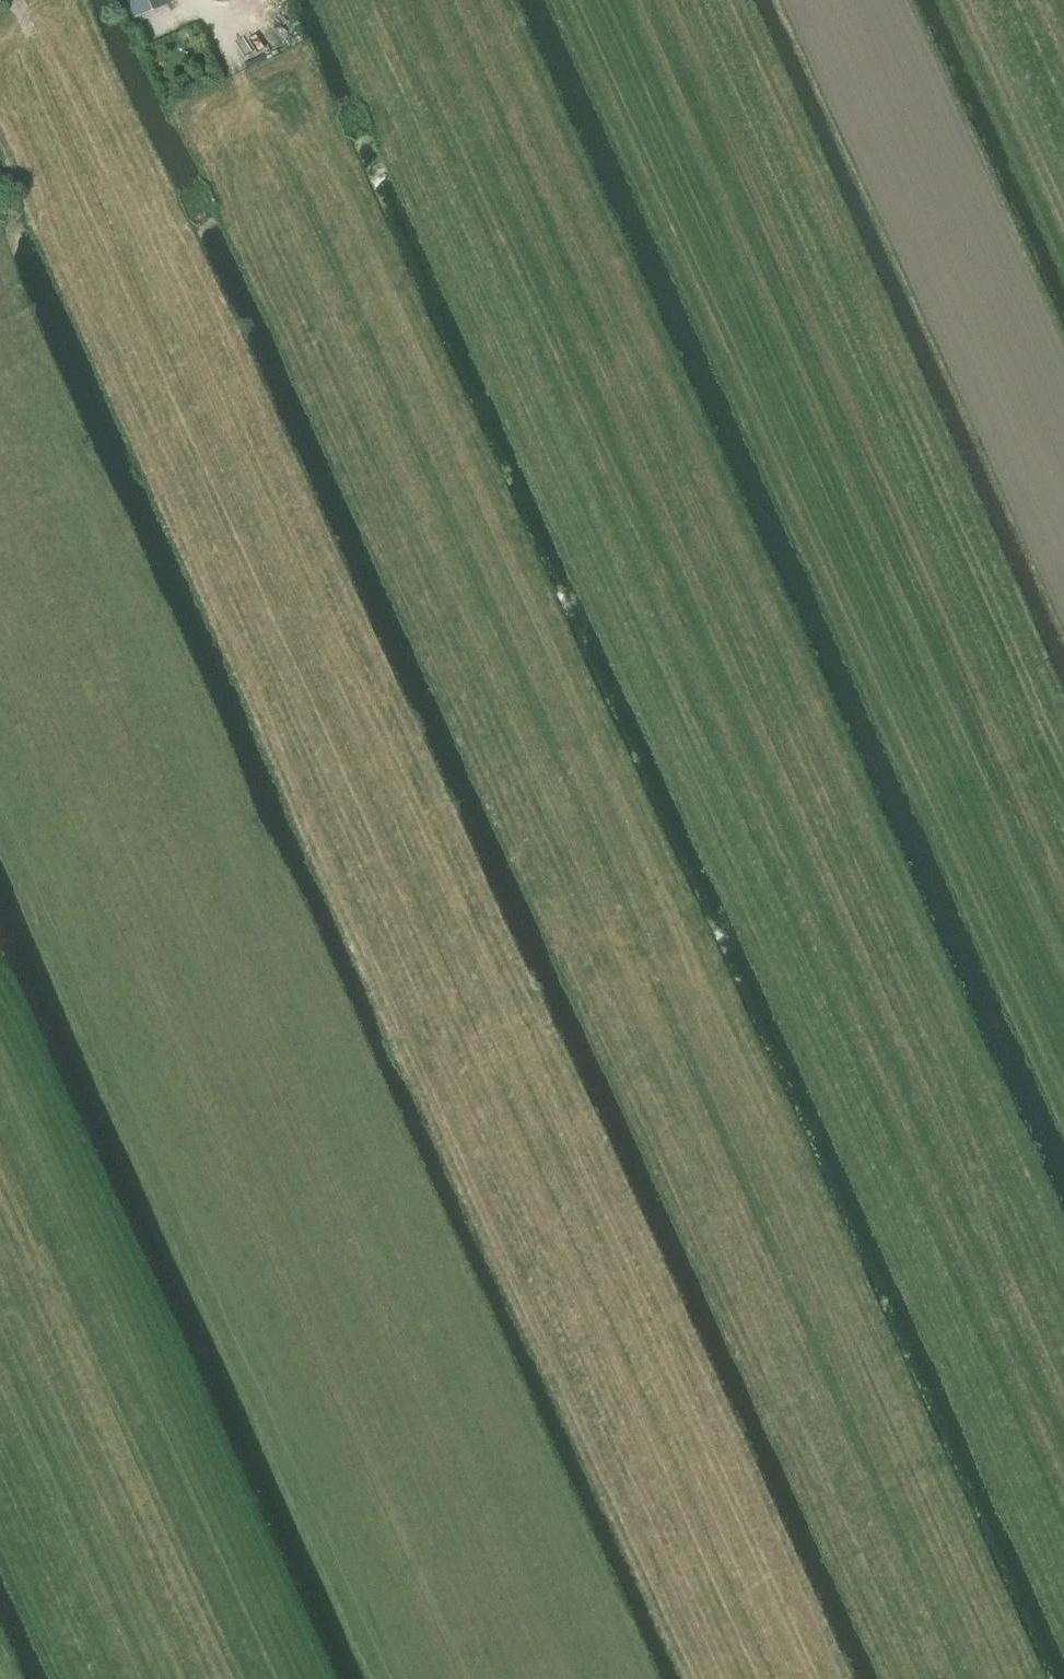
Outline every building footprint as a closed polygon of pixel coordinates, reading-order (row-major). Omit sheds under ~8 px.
[(168,1),(168,0),(127,0),(134,16),(168,1)]
